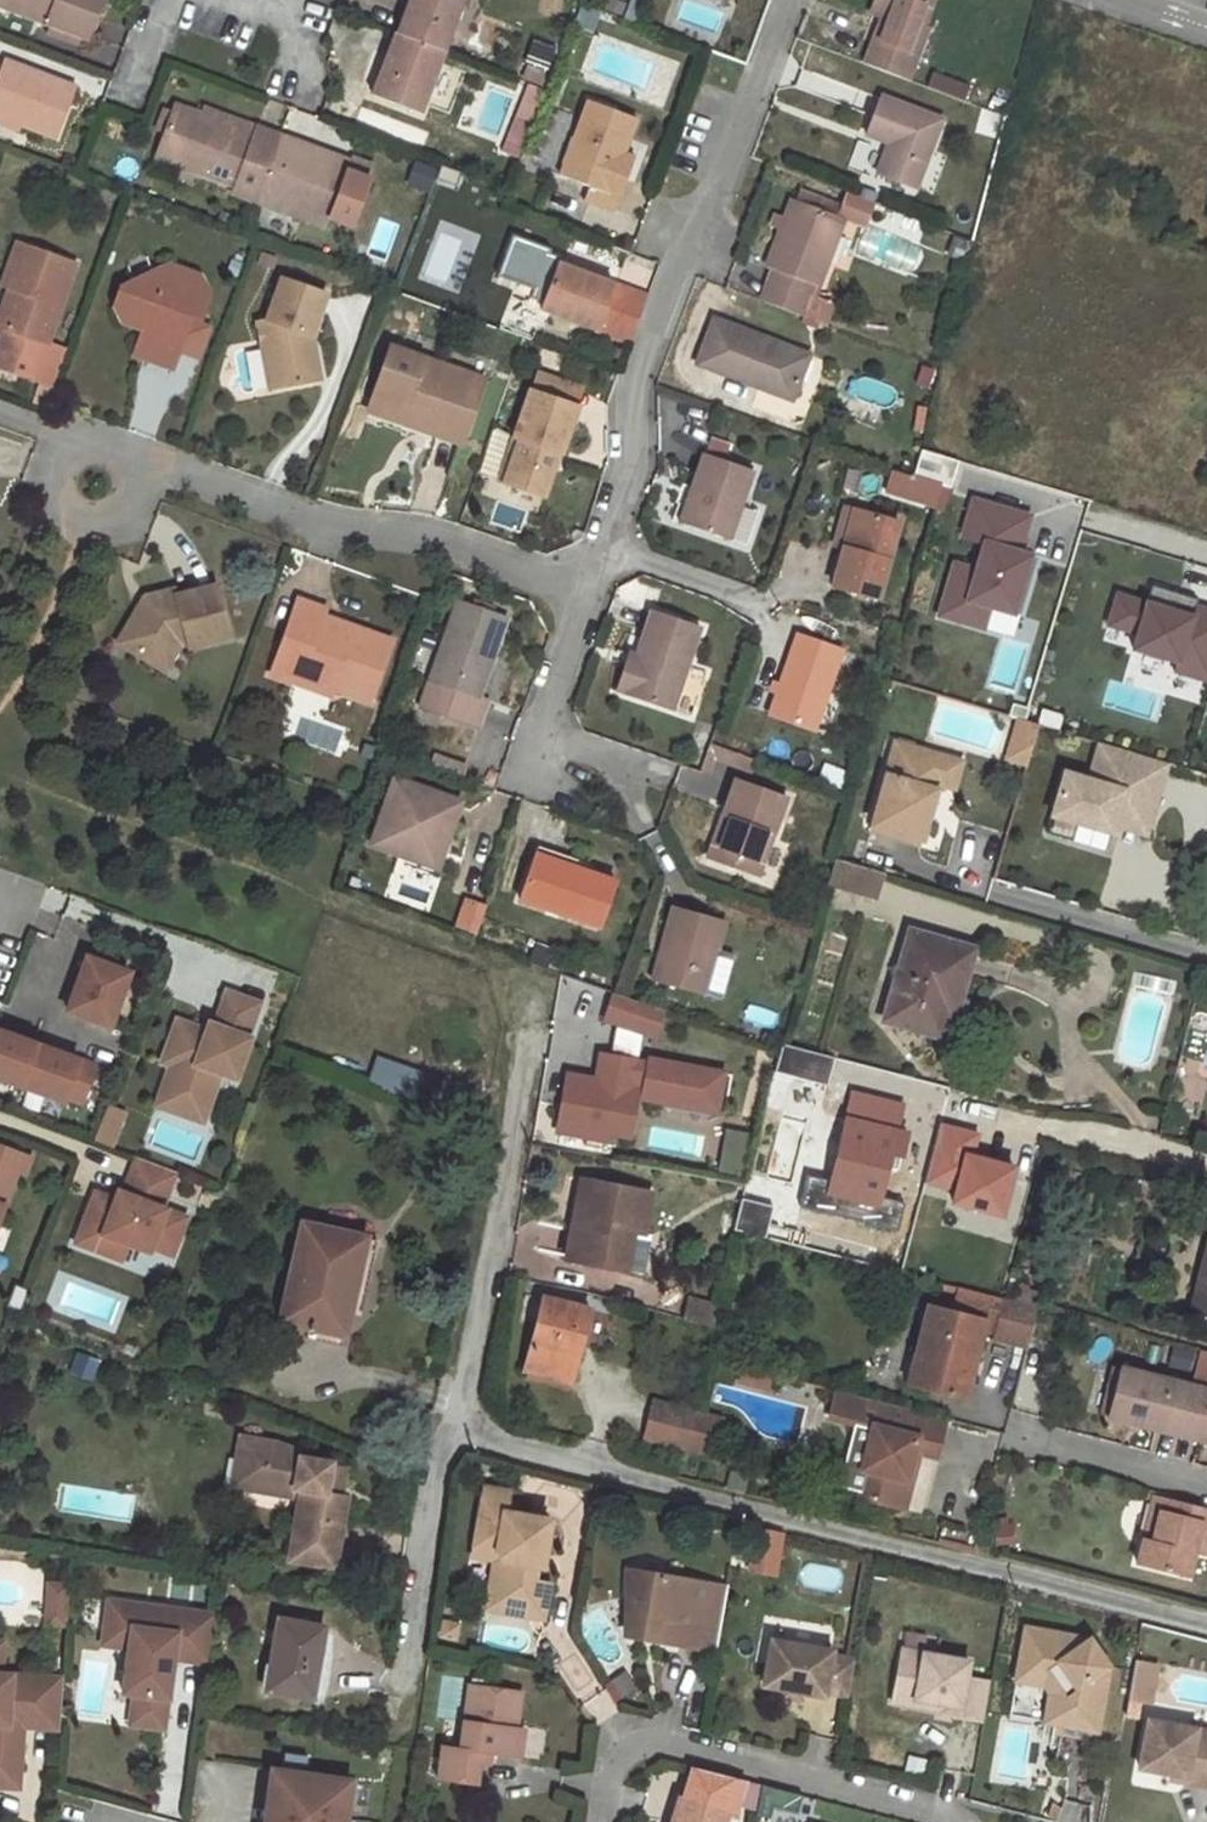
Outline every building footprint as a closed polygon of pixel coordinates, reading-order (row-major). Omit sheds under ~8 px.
[(85,39),(100,0),(0,0),(0,8),(85,39)] [(397,35),(441,52),(444,45),(461,0),(411,0),(397,35)] [(444,45),(467,54),(487,0),(461,0),(444,45)] [(863,65),(908,82),(914,66),(909,64),(922,27),(933,0),(877,0),(886,4),(880,19),(863,65)] [(880,19),(886,4),(877,0),(876,0),(871,14),(880,19)] [(598,13),(581,7),(575,24),(592,30),(598,13)] [(928,29),(922,27),(909,64),(914,66),(928,29)] [(396,38),(372,29),(366,46),(390,55),(396,38)] [(441,52),(397,35),(396,38),(390,55),(388,60),(380,82),(374,96),(419,113),(441,52)] [(373,78),(380,82),(388,60),(381,57),(373,78)] [(19,126),(56,139),(74,88),(5,61),(1,70),(0,69),(0,118),(19,126)] [(967,88),(930,74),(925,88),(961,102),(967,88)] [(940,121),(882,99),(868,135),(887,144),(876,172),(914,186),(940,121)] [(634,122),(614,114),(588,103),(559,176),(586,188),(618,200),(627,176),(614,171),(622,153),(634,122)] [(256,195),(278,136),(254,127),(252,134),(202,115),(176,106),(173,115),(166,135),(157,158),(234,186),(256,195)] [(252,134),(254,127),(204,108),(202,115),(252,134)] [(166,135),(173,115),(161,110),(154,131),(166,135)] [(19,126),(0,118),(0,125),(18,131),(19,126)] [(256,195),(253,202),(321,228),(324,218),(347,227),(365,179),(343,170),(344,166),(321,157),(322,153),(278,136),(256,195)] [(344,166),(343,170),(365,179),(370,165),(348,157),(346,162),(322,153),(321,157),(344,166)] [(634,157),(622,153),(614,171),(627,176),(634,157)] [(253,202),(256,195),(234,186),(230,195),(253,203),(253,202)] [(613,212),(618,200),(586,188),(581,200),(613,212)] [(799,191),(795,201),(836,217),(840,206),(799,191)] [(840,206),(836,217),(842,219),(863,226),(872,204),(845,194),(840,206)] [(771,272),(759,303),(823,326),(831,305),(812,298),(842,219),(836,217),(795,201),(791,199),(764,269),(771,272)] [(547,250),(510,235),(495,275),(531,289),(528,297),(541,302),(556,264),(557,258),(545,254),(547,250)] [(8,334),(0,354),(0,374),(35,386),(41,369),(78,268),(21,248),(5,289),(11,291),(22,295),(8,334)] [(539,309),(629,344),(646,297),(556,264),(541,302),(539,309)] [(204,280),(172,269),(160,298),(132,289),(122,292),(114,312),(122,326),(143,335),(134,359),(173,372),(192,322),(202,325),(212,300),(204,280)] [(160,298),(172,269),(132,289),(160,298)] [(311,351),(317,337),(332,296),(288,280),(270,327),(262,327),(266,353),(280,350),(288,392),(326,384),(321,354),(311,351)] [(8,334),(22,295),(11,291),(0,318),(0,330),(8,334)] [(766,381),(794,393),(808,355),(714,321),(697,364),(763,390),(766,381)] [(321,354),(317,337),(311,351),(321,354)] [(464,397),(471,379),(388,349),(369,401),(400,413),(402,407),(438,420),(432,437),(457,447),(473,401),(464,397)] [(273,395),(288,392),(280,350),(266,353),(273,395)] [(41,369),(35,386),(53,393),(60,375),(41,369)] [(538,375),(532,393),(574,407),(580,389),(538,375)] [(481,382),(471,379),(464,397),(473,401),(481,382)] [(790,401),(794,393),(766,381),(763,390),(790,401)] [(520,443),(507,483),(543,496),(558,454),(561,455),(576,408),(574,407),(532,393),(529,392),(513,440),(514,441),(520,443)] [(365,414),(432,437),(438,420),(402,407),(400,413),(369,401),(365,414)] [(499,481),(507,483),(520,443),(514,441),(499,481)] [(954,461),(917,449),(910,476),(946,487),(954,461)] [(751,471),(704,454),(679,524),(727,540),(751,471)] [(1025,517),(970,500),(960,537),(981,544),(974,570),(952,564),(938,615),(965,623),(972,601),(987,606),(1017,616),(1028,575),(1021,573),(1016,572),(1021,555),(1015,553),(1025,517)] [(745,501),(731,537),(749,544),(763,508),(745,501)] [(843,547),(853,511),(844,508),(834,545),(843,547)] [(897,524),(853,511),(843,547),(832,586),(876,598),(897,524)] [(981,544),(960,537),(952,564),(974,570),(981,544)] [(1026,556),(1021,555),(1016,572),(1021,573),(1026,556)] [(185,635),(188,647),(229,637),(218,586),(176,595),(176,590),(146,598),(150,616),(131,619),(116,645),(135,656),(151,652),(161,660),(173,638),(185,635)] [(1151,587),(1150,590),(1176,598),(1172,612),(1190,618),(1194,608),(1196,601),(1151,587)] [(1117,596),(1108,626),(1136,635),(1132,650),(1177,664),(1174,672),(1206,682),(1206,611),(1194,608),(1190,618),(1172,612),(1176,598),(1150,590),(1146,604),(1117,596)] [(143,598),(131,619),(150,616),(146,598),(143,598)] [(318,627),(323,615),(326,608),(301,599),(278,654),(300,661),(291,684),(330,697),(333,688),(368,701),(391,640),(355,627),(351,639),(318,627)] [(987,606),(972,601),(965,623),(981,628),(987,606)] [(504,619),(455,602),(420,707),(477,726),(486,699),(478,697),(504,619)] [(698,629),(651,614),(632,668),(626,666),(618,691),(671,708),(698,629)] [(355,627),(323,615),(318,627),(351,639),(355,627)] [(179,649),(188,647),(185,635),(173,638),(161,660),(151,652),(135,656),(166,673),(179,649)] [(841,652),(797,636),(769,714),(813,730),(841,652)] [(269,676),(291,684),(300,661),(278,654),(269,676)] [(1033,724),(1014,718),(1010,731),(1029,737),(1033,724)] [(1029,737),(1010,731),(1002,758),(1022,763),(1029,737)] [(951,764),(947,757),(896,742),(872,826),(923,840),(939,785),(945,782),(951,764)] [(1084,778),(1059,771),(1042,832),(1068,839),(1073,823),(1113,834),(1116,826),(1121,807),(1147,814),(1161,762),(1094,742),(1084,778)] [(700,773),(705,758),(688,752),(683,766),(700,773)] [(964,762),(947,757),(951,764),(945,782),(939,785),(955,790),(964,762)] [(406,845),(440,856),(459,803),(394,780),(371,846),(401,856),(406,845)] [(732,820),(718,861),(758,875),(784,800),(734,783),(723,816),(732,820)] [(1141,833),(1147,814),(1121,807),(1116,826),(1141,833)] [(708,858),(718,861),(732,820),(723,816),(708,858)] [(436,868),(440,856),(406,845),(401,856),(436,868)] [(570,879),(574,867),(536,855),(533,867),(570,879)] [(882,873),(836,860),(828,886),(874,899),(882,873)] [(614,881),(574,867),(570,879),(533,867),(521,899),(597,926),(614,881)] [(703,994),(715,956),(724,925),(672,910),(653,979),(703,994)] [(959,1004),(975,950),(910,931),(884,1021),(941,1038),(951,1002),(959,1004)] [(725,960),(715,956),(703,994),(714,997),(725,960)] [(85,959),(66,1012),(109,1028),(128,974),(85,959)] [(612,990),(601,1021),(654,1039),(664,1008),(612,990)] [(260,1006),(227,994),(215,1028),(210,1026),(207,1033),(178,1023),(165,1058),(185,1065),(168,1112),(204,1125),(221,1076),(236,1082),(251,1041),(248,1040),(260,1006)] [(966,1006),(959,1004),(951,1002),(941,1038),(956,1042),(966,1006)] [(0,1034),(0,1080),(64,1103),(65,1099),(82,1104),(95,1068),(0,1034)] [(833,1059),(781,1046),(780,1052),(774,1073),(825,1087),(833,1059)] [(566,1077),(557,1134),(604,1142),(605,1133),(625,1137),(634,1084),(643,1086),(641,1099),(715,1111),(721,1073),(647,1061),(647,1065),(599,1057),(595,1082),(566,1077)] [(185,1065),(165,1058),(163,1066),(171,1069),(157,1108),(168,1112),(185,1065)] [(458,1110),(465,1093),(431,1079),(423,1097),(458,1110)] [(890,1157),(900,1158),(906,1135),(895,1132),(901,1108),(855,1097),(827,1212),(851,1218),(857,1195),(879,1200),(887,1169),(890,1157)] [(122,1113),(105,1106),(92,1140),(109,1147),(122,1113)] [(0,1147),(0,1215),(23,1156),(0,1147)] [(177,1173),(136,1157),(122,1193),(119,1201),(94,1191),(82,1223),(102,1230),(94,1251),(120,1261),(127,1245),(149,1253),(150,1248),(172,1256),(187,1217),(163,1208),(177,1173)] [(897,1170),(900,1158),(890,1157),(887,1169),(897,1170)] [(652,1195),(582,1181),(567,1261),(644,1276),(652,1235),(643,1233),(652,1195)] [(1180,1191),(1165,1187),(1163,1198),(1178,1201),(1180,1191)] [(906,1207),(879,1200),(857,1195),(851,1218),(901,1230),(906,1207)] [(774,1208),(743,1200),(736,1230),(765,1237),(774,1208)] [(102,1230),(82,1223),(74,1243),(94,1251),(102,1230)] [(356,1272),(363,1238),(301,1224),(280,1321),(307,1328),(338,1334),(349,1284),(341,1282),(344,1269),(356,1272)] [(376,1241),(363,1238),(356,1272),(353,1285),(356,1285),(366,1287),(376,1241)] [(1192,1309),(1206,1313),(1206,1250),(1192,1309)] [(353,1285),(356,1272),(344,1269),(341,1282),(349,1284),(353,1285)] [(345,1335),(356,1285),(353,1285),(349,1284),(338,1334),(345,1335)] [(712,1326),(717,1307),(686,1299),(681,1318),(712,1326)] [(1037,1306),(1006,1299),(997,1335),(1028,1343),(1037,1306)] [(589,1313),(544,1300),(526,1370),(571,1382),(589,1313)] [(987,1318),(931,1304),(920,1351),(917,1350),(908,1383),(967,1398),(987,1318)] [(305,1341),(307,1328),(280,1321),(277,1334),(305,1341)] [(1121,1368),(1108,1416),(1160,1430),(1161,1423),(1198,1432),(1196,1439),(1206,1441),(1206,1353),(1200,1351),(1191,1386),(1121,1368)] [(771,1373),(741,1366),(738,1380),(768,1388),(771,1373)] [(1108,1416),(1121,1368),(1115,1367),(1102,1415),(1108,1416)] [(947,1418),(836,1390),(832,1405),(840,1419),(856,1423),(840,1488),(862,1493),(860,1500),(907,1511),(914,1482),(906,1480),(913,1451),(921,1453),(937,1457),(947,1418)] [(691,1412),(692,1411),(654,1401),(645,1437),(683,1446),(691,1412)] [(840,1419),(832,1405),(829,1416),(840,1419)] [(721,1419),(691,1412),(683,1446),(683,1447),(712,1454),(721,1419)] [(288,1559),(333,1567),(345,1497),(340,1496),(335,1495),(337,1485),(341,1486),(344,1468),(330,1466),(330,1463),(300,1457),(301,1452),(276,1443),(240,1436),(235,1460),(249,1462),(244,1488),(293,1497),(294,1489),(300,1490),(288,1559)] [(906,1480),(914,1482),(921,1453),(913,1451),(906,1480)] [(249,1462),(235,1460),(231,1485),(244,1488),(249,1462)] [(509,1492),(486,1488),(476,1548),(498,1552),(505,1561),(498,1603),(547,1611),(551,1584),(536,1582),(538,1566),(540,1555),(546,1556),(552,1520),(506,1513),(509,1492)] [(1164,1500),(1161,1512),(1190,1520),(1193,1508),(1164,1500)] [(1193,1508),(1190,1520),(1161,1512),(1153,1543),(1143,1540),(1137,1563),(1188,1576),(1194,1552),(1206,1555),(1206,1511),(1193,1508)] [(476,1548),(475,1556),(497,1559),(490,1609),(545,1618),(547,1611),(498,1603),(505,1561),(498,1552),(476,1548)] [(642,1572),(628,1570),(627,1624),(632,1625),(633,1620),(642,1572)] [(718,1654),(730,1588),(642,1572),(633,1620),(663,1626),(661,1638),(660,1644),(718,1654)] [(61,1603),(59,1623),(67,1624),(70,1585),(50,1584),(49,1602),(61,1603)] [(173,1659),(211,1664),(217,1615),(109,1600),(106,1624),(132,1628),(129,1648),(123,1693),(134,1695),(130,1725),(164,1729),(173,1659)] [(49,1602),(47,1622),(59,1623),(61,1603),(49,1602)] [(632,1625),(631,1633),(661,1638),(663,1626),(633,1620),(632,1625)] [(265,1691),(311,1698),(322,1629),(278,1621),(265,1691)] [(132,1628),(106,1624),(103,1644),(129,1648),(132,1628)] [(1093,1642),(1029,1630),(1021,1673),(1054,1679),(1063,1692),(1057,1726),(1100,1734),(1112,1670),(1093,1642)] [(62,1677),(25,1674),(24,1689),(10,1688),(11,1673),(1,1672),(3,1640),(0,1639),(0,1761),(2,1761),(0,1785),(18,1787),(21,1740),(15,1739),(15,1731),(22,1725),(59,1728),(62,1677)] [(850,1697),(857,1661),(833,1657),(834,1653),(774,1642),(766,1687),(787,1691),(801,1693),(826,1698),(826,1693),(850,1697)] [(972,1663),(905,1650),(897,1690),(918,1694),(917,1701),(945,1706),(943,1713),(943,1715),(986,1722),(993,1684),(969,1680),(972,1663)] [(1157,1668),(1136,1664),(1129,1701),(1151,1705),(1157,1668)] [(25,1674),(11,1673),(10,1688),(24,1689),(25,1674)] [(1054,1679),(1021,1673),(1019,1682),(1047,1687),(1053,1696),(1047,1724),(1057,1726),(1063,1692),(1054,1679)] [(522,1694),(468,1686),(459,1750),(441,1748),(436,1780),(476,1786),(478,1765),(488,1767),(490,1756),(513,1759),(517,1730),(522,1694)] [(918,1694),(897,1690),(895,1703),(943,1713),(945,1706),(917,1701),(918,1694)] [(787,1691),(786,1698),(800,1700),(801,1693),(787,1691)] [(1150,1722),(1141,1770),(1173,1776),(1187,1779),(1186,1784),(1206,1788),(1206,1733),(1150,1722)] [(524,1731),(517,1730),(513,1759),(520,1760),(524,1731)] [(262,1821),(343,1821),(349,1782),(269,1770),(262,1821)] [(678,1797),(670,1821),(725,1821),(728,1813),(678,1797)]
